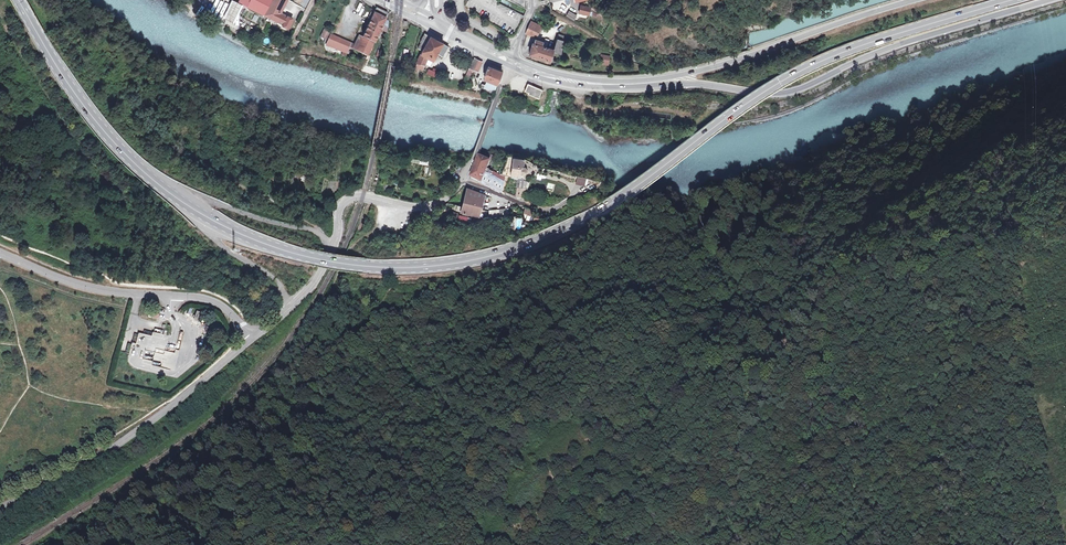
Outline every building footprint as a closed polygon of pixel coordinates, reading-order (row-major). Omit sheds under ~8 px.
[(240,2),(243,3),(242,5),(246,7),(245,8),(247,9),(248,7),(270,19),(277,4),(279,0),(241,0),(240,2)] [(241,5),(233,1),(224,19),(232,23),(241,5)] [(287,30),(292,20),(280,13),(279,13),(281,12),(284,7),(277,4),(270,19),(283,25),(282,27),(287,30)] [(591,8),(581,6),(579,13),(589,15),(591,8)] [(385,18),(387,13),(376,8),(374,13),(373,13),(371,12),(368,18),(371,19),(368,25),(379,31),(379,30),(382,25),(385,18)] [(570,11),(567,16),(574,20),(577,15),(570,11)] [(527,34),(532,36),(537,36),(538,33),(542,26),(531,21),(528,27),(526,33),(527,34)] [(374,42),(378,34),(378,33),(379,31),(368,25),(362,37),(358,46),(354,44),(352,43),(349,48),(352,49),(365,55),(367,56),(369,52),(374,42)] [(388,28),(382,25),(379,30),(381,30),(387,33),(388,28)] [(330,32),(324,29),(321,37),(326,40),(330,32)] [(349,48),(352,43),(331,34),(326,45),(337,49),(338,48),(346,51),(345,53),(347,53),(348,51),(349,48)] [(438,41),(438,40),(436,39),(435,39),(425,34),(420,42),(421,42),(418,48),(422,51),(421,54),(416,64),(415,68),(415,71),(418,72),(418,68),(423,69),(424,65),(425,63),(427,58),(432,61),(437,54),(443,57),(448,47),(438,41)] [(354,44),(358,46),(362,37),(359,35),(354,44)] [(529,54),(544,59),(550,54),(551,52),(552,52),(552,50),(554,51),(562,43),(563,41),(557,39),(553,50),(547,48),(543,46),(541,46),(542,42),(535,40),(534,44),(533,43),(529,54)] [(599,64),(609,66),(610,56),(601,54),(599,64)] [(476,74),(482,62),(474,58),(463,81),(466,83),(471,72),(476,74)] [(497,85),(502,72),(488,67),(485,75),(488,81),(485,87),(482,86),(481,88),(484,89),(484,90),(494,92),(497,85)] [(542,91),(528,85),(525,92),(539,97),(542,91)] [(471,178),(502,190),(506,182),(489,175),(493,163),(494,160),(494,157),(480,153),(471,178)] [(527,159),(514,156),(510,173),(523,175),(524,172),(527,172),(530,171),(531,168),(527,161),(527,159)] [(582,186),(585,179),(576,176),(574,183),(582,186)] [(507,190),(527,198),(531,185),(526,184),(528,179),(520,178),(518,183),(510,181),(507,190)] [(460,212),(478,216),(482,195),(465,188),(460,212)] [(522,212),(522,209),(512,210),(514,228),(514,231),(523,231),(523,219),(532,222),(533,215),(522,212)] [(457,223),(471,225),(471,219),(459,217),(457,223)] [(197,312),(193,320),(198,322),(202,315),(197,312)]
